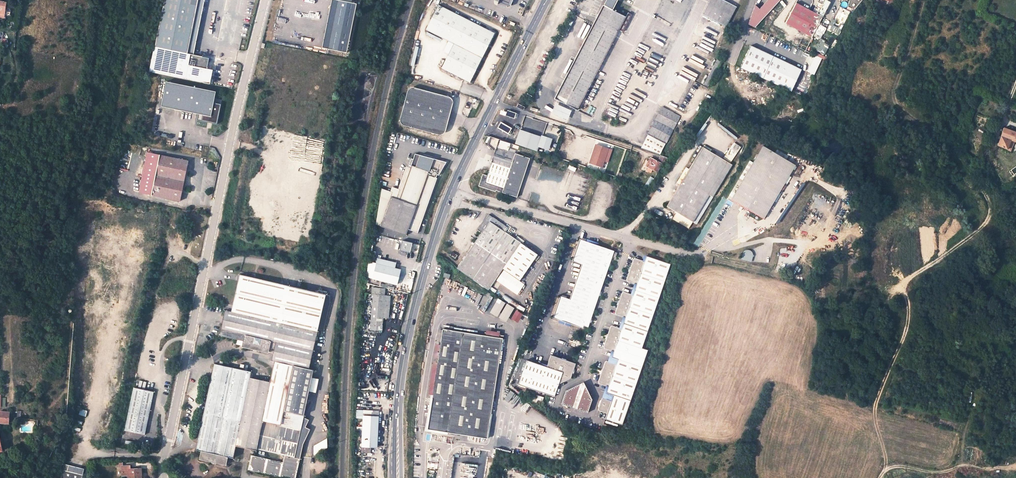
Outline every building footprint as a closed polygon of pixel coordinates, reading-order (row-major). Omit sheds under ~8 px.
[(155,47),(187,53),(197,0),(164,0),(155,47)] [(187,53),(193,55),(204,0),(197,0),(187,53)] [(359,5),(334,0),(328,0),(318,48),(324,49),(349,54),(359,5)] [(603,6),(603,5),(554,99),(577,111),(619,30),(623,32),(632,15),(628,13),(626,17),(613,10),(618,0),(606,0),(603,6)] [(732,16),(736,7),(723,0),(712,0),(710,4),(732,16)] [(753,28),(779,0),(766,0),(758,9),(751,7),(746,26),(753,28)] [(822,17),(830,3),(825,0),(824,0),(817,14),(796,3),(785,23),(812,37),(822,17)] [(732,16),(710,4),(704,15),(726,27),(732,16)] [(470,82),(494,33),(439,6),(427,29),(455,43),(442,68),(470,82)] [(825,58),(831,45),(820,40),(814,52),(814,53),(825,58)] [(786,89),(797,67),(751,46),(741,68),(786,89)] [(201,82),(210,84),(213,70),(207,68),(209,58),(193,55),(187,53),(155,47),(153,47),(148,71),(201,82)] [(814,56),(807,71),(813,74),(821,59),(814,56)] [(722,61),(718,58),(704,85),(708,87),(722,61)] [(791,92),(802,69),(797,67),(786,89),(791,92)] [(166,82),(161,107),(200,114),(199,120),(217,124),(221,104),(214,103),(216,92),(166,82)] [(447,96),(413,87),(406,91),(399,117),(403,125),(437,134),(444,130),(446,123),(439,121),(442,109),(450,111),(452,104),(447,96)] [(571,111),(556,104),(551,113),(568,120),(571,111)] [(662,107),(641,149),(660,155),(680,116),(662,107)] [(446,123),(450,111),(442,109),(439,121),(446,123)] [(507,112),(500,110),(499,114),(514,119),(516,113),(507,110),(507,112)] [(501,122),(498,128),(509,134),(513,128),(501,122)] [(1004,128),(997,145),(1010,151),(1014,141),(1015,142),(1015,133),(1004,128)] [(547,150),(551,139),(542,136),(541,138),(520,131),(516,145),(537,152),(539,147),(547,150)] [(518,197),(530,157),(524,155),(516,153),(516,151),(509,149),(511,143),(501,140),(498,149),(496,149),(491,165),(487,178),(484,177),(482,183),(481,183),(479,188),(496,192),(497,191),(518,197)] [(767,215),(799,161),(766,142),(735,196),(767,215)] [(733,143),(725,158),(732,161),(740,146),(733,143)] [(604,168),(610,149),(597,145),(592,164),(604,168)] [(696,224),(732,164),(702,146),(683,179),(667,207),(677,213),(673,220),(689,229),(693,222),(696,224)] [(188,160),(148,152),(140,193),(180,201),(188,160)] [(390,203),(380,199),(376,224),(405,235),(407,228),(417,231),(437,175),(439,175),(446,162),(415,154),(413,159),(411,159),(400,189),(399,193),(391,190),(389,195),(388,198),(391,199),(390,203)] [(661,155),(659,159),(662,162),(661,164),(650,158),(646,166),(658,172),(668,158),(661,155)] [(654,179),(650,177),(646,184),(643,182),(641,185),(649,188),(654,179)] [(382,192),(380,199),(390,203),(391,199),(388,198),(389,195),(382,192)] [(503,269),(519,280),(538,254),(511,236),(514,232),(489,215),(478,230),(482,233),(456,269),(489,291),(503,269)] [(610,260),(614,247),(598,242),(586,237),(580,235),(572,257),(581,260),(584,261),(572,296),(569,295),(560,292),(552,313),(582,324),(583,321),(587,323),(589,318),(588,317),(589,314),(591,314),(599,291),(597,291),(598,287),(600,288),(608,263),(607,263),(608,259),(610,260)] [(409,250),(415,252),(417,244),(411,243),(409,250)] [(742,248),(740,259),(750,261),(752,251),(742,248)] [(609,331),(607,335),(605,335),(603,343),(603,345),(610,347),(613,348),(611,353),(617,355),(615,360),(607,357),(606,357),(604,358),(601,366),(603,367),(602,371),(600,370),(597,379),(598,380),(605,383),(607,383),(605,389),(612,392),(610,397),(602,394),(600,395),(599,399),(600,400),(600,402),(598,401),(596,406),(597,408),(606,410),(604,416),(621,422),(647,347),(641,345),(670,261),(646,252),(644,257),(635,255),(633,256),(630,263),(632,264),(630,268),(629,268),(626,276),(627,278),(634,280),(636,281),(632,291),(630,290),(623,288),(621,289),(618,297),(620,298),(619,301),(617,301),(614,309),(615,311),(622,313),(625,314),(621,325),(618,324),(612,322),(610,323),(607,331),(609,331)] [(397,264),(378,259),(377,264),(376,264),(373,278),(398,284),(401,270),(396,268),(397,264)] [(584,261),(581,260),(569,295),(572,296),(584,261)] [(323,294),(289,286),(240,275),(233,305),(282,316),(281,322),(316,330),(323,294)] [(390,295),(372,294),(371,307),(375,307),(373,323),(370,323),(370,327),(371,327),(371,329),(380,330),(382,308),(388,309),(390,295)] [(487,312),(504,321),(512,307),(504,302),(495,297),(487,312)] [(282,316),(233,305),(232,312),(223,310),(218,335),(243,341),(242,345),(272,352),(271,360),(275,361),(274,367),(291,371),(292,364),(308,367),(316,330),(281,322),(282,316)] [(516,322),(521,313),(514,309),(509,318),(516,322)] [(487,439),(503,338),(443,329),(427,430),(487,439)] [(607,357),(615,360),(617,355),(611,353),(613,348),(610,347),(607,357)] [(518,382),(553,394),(557,382),(569,375),(574,361),(549,353),(545,365),(526,358),(518,382)] [(244,448),(257,380),(248,378),(249,372),(212,364),(202,414),(240,422),(235,446),(244,448)] [(283,411),(303,414),(304,415),(313,368),(308,367),(292,364),(291,371),(283,411)] [(244,448),(251,449),(251,448),(284,454),(283,461),(252,455),(249,469),(294,477),(296,477),(301,457),(294,455),(303,414),(283,411),(291,371),(274,367),(271,383),(257,380),(244,448)] [(585,385),(576,382),(565,387),(560,401),(586,410),(591,396),(585,385)] [(602,394),(610,397),(612,392),(605,389),(607,383),(605,383),(601,393),(602,394)] [(153,391),(134,388),(126,430),(145,435),(153,391)] [(379,411),(364,410),(363,447),(362,447),(361,452),(371,452),(371,447),(378,447),(379,411)] [(9,423),(9,412),(0,412),(0,423),(9,423)] [(240,422),(202,414),(195,451),(201,453),(199,460),(224,465),(226,458),(232,459),(235,446),(240,422)] [(304,415),(303,414),(294,455),(301,457),(303,445),(310,430),(305,428),(309,420),(303,417),(304,415)] [(315,442),(315,453),(330,452),(329,441),(315,442)] [(64,464),(63,469),(61,477),(82,477),(84,468),(64,464)] [(122,466),(122,476),(128,476),(128,477),(137,477),(143,477),(142,468),(130,469),(130,466),(122,466)]
